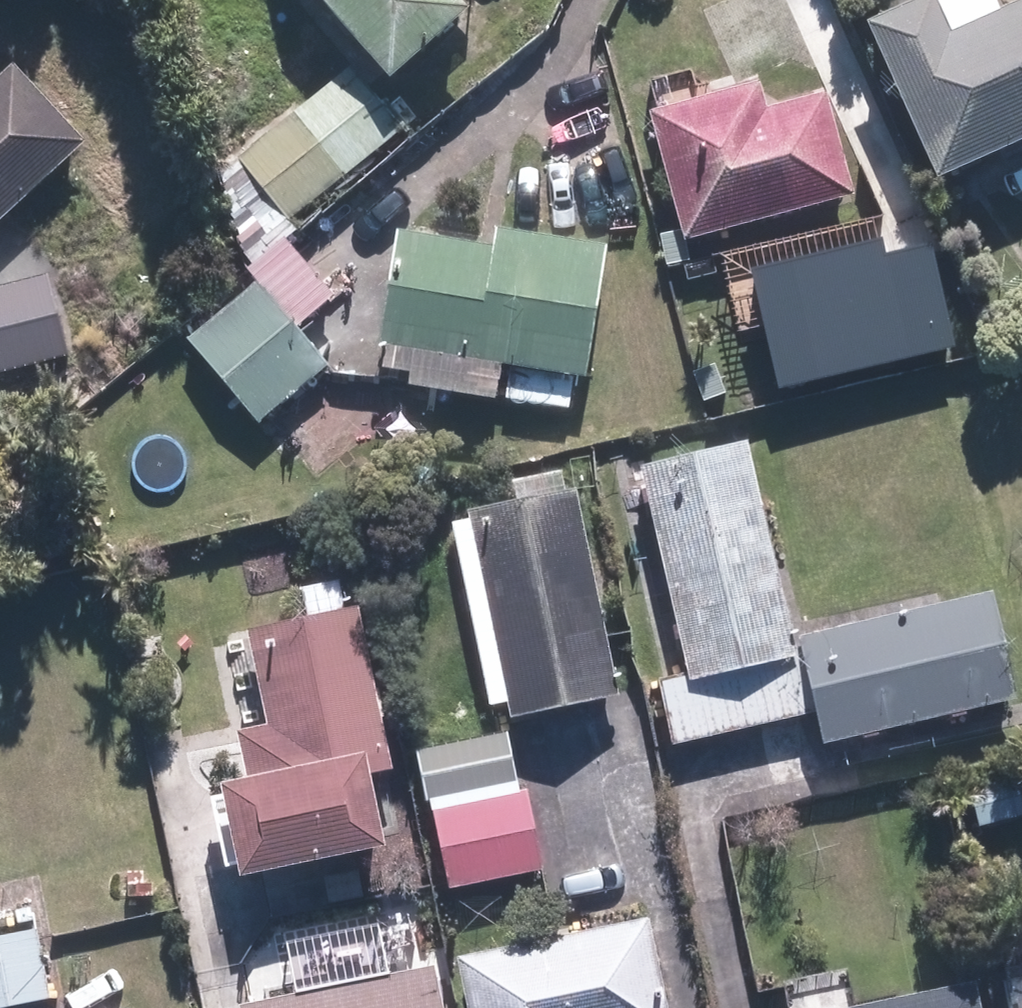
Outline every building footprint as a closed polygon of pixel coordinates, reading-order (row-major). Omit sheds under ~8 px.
[(404,79),(483,8),(476,0),(337,0),(404,79)] [(882,21),(951,178),(1021,146),(1021,6),(1012,10),(1008,0),(929,0),(882,21)] [(25,65),(0,87),(0,225),(93,143),(25,65)] [(408,130),(353,65),(241,159),(295,224),(408,130)] [(766,81),(657,111),(692,241),(861,195),(833,92),(773,108),(766,81)] [(395,342),(391,366),(419,371),(417,383),(504,398),(510,363),(519,364),(584,375),(595,377),(618,245),(506,226),(502,247),(408,231),(389,341),(395,342)] [(882,237),(754,268),(784,390),(961,347),(935,241),(886,253),(882,237)] [(0,289),(0,373),(76,355),(57,275),(0,289)] [(334,362),(264,280),(195,340),(265,421),(334,362)] [(514,392),(579,403),(584,375),(519,364),(514,392)] [(817,712),(755,439),(650,462),(697,671),(665,678),(679,742),(817,712)] [(624,692),(582,488),(459,513),(498,704),(517,701),(520,714),(624,692)] [(1000,589),(807,632),(831,740),(1021,697),(1021,688),(1000,589)] [(397,766),(366,605),(259,625),(277,722),(248,728),(257,775),(236,779),(254,873),(396,846),(381,769),(397,766)] [(514,732),(424,749),(433,794),(523,777),(514,732)] [(457,887),(550,870),(535,791),(442,809),(457,887)] [(655,915),(465,953),(476,1007),(674,1007),(655,915)] [(42,929),(0,938),(0,1007),(56,996),(42,929)] [(440,963),(249,1003),(250,1007),(450,1007),(440,963)] [(990,979),(846,1007),(996,1007),(990,979)] [(1019,1007),(1021,1007),(1021,980),(1014,981),(1019,1007)]
